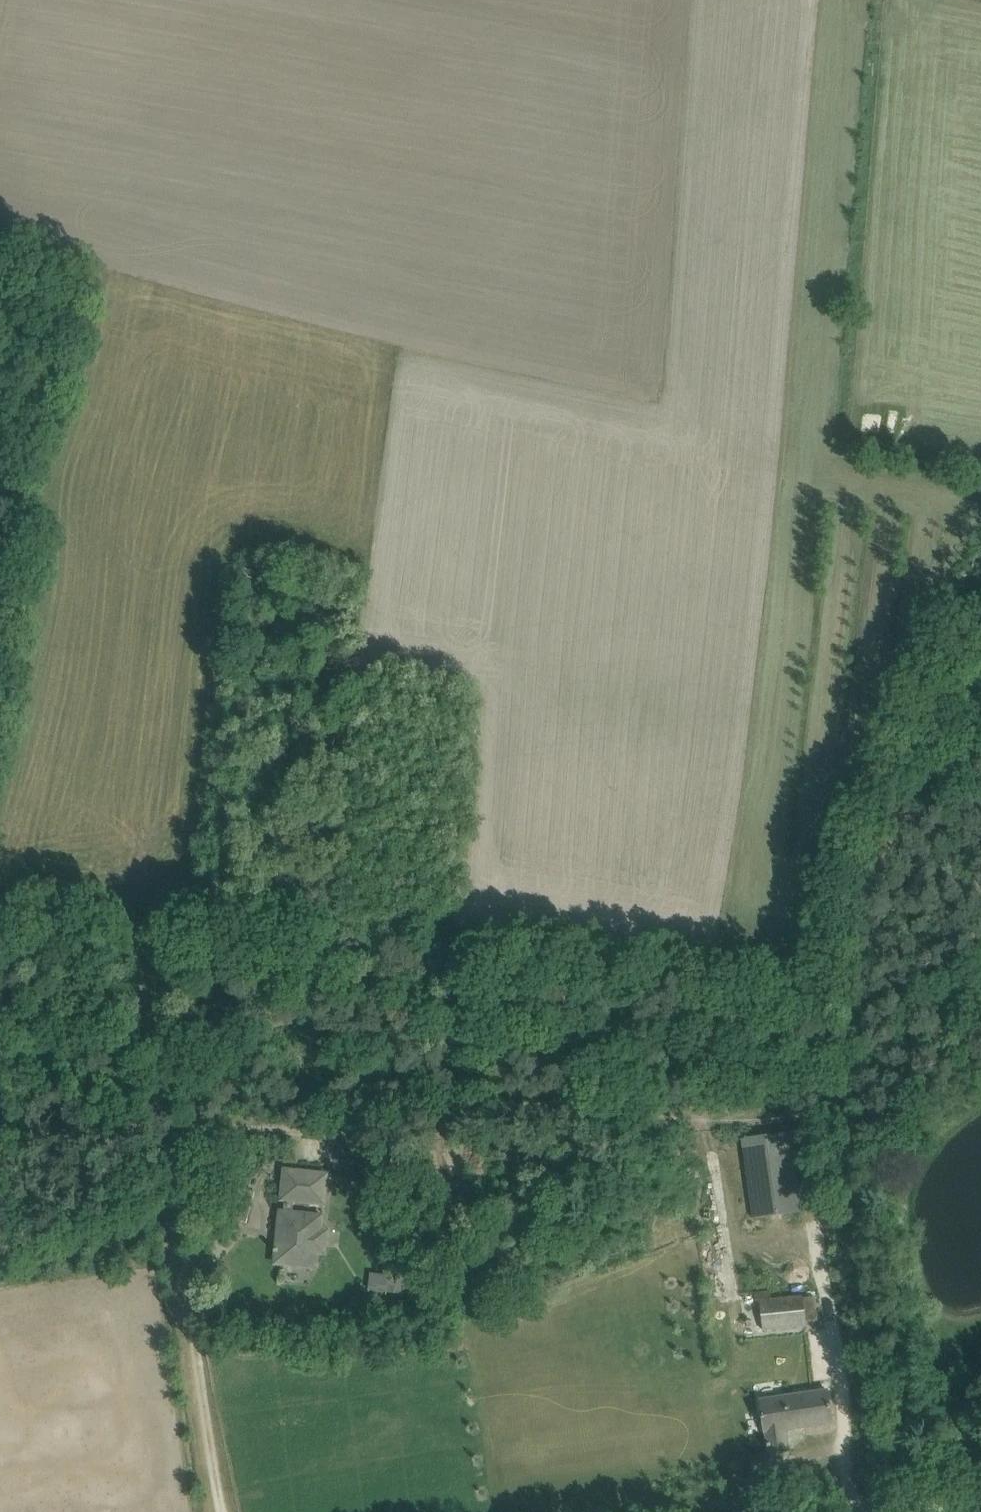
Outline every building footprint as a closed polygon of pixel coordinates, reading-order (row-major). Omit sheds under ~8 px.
[(742,1140),(752,1219),(803,1211),(792,1131),(742,1140)] [(294,1200),(317,1203),(320,1174),(285,1171),(282,1199),(285,1199),(283,1213),(281,1212),(277,1249),(274,1248),(273,1252),(276,1252),(275,1263),(315,1267),(317,1253),(324,1253),(326,1232),(319,1232),(320,1217),(292,1214),(294,1200)] [(246,1223),(255,1192),(235,1186),(227,1217),(246,1223)] [(407,1277),(370,1273),(369,1289),(406,1293),(407,1277)] [(762,1330),(806,1327),(803,1294),(759,1299),(762,1330)] [(832,1423),(829,1403),(827,1390),(760,1400),(764,1432),(766,1432),(767,1443),(766,1443),(767,1447),(768,1447),(769,1453),(789,1450),(785,1429),(832,1423)]
